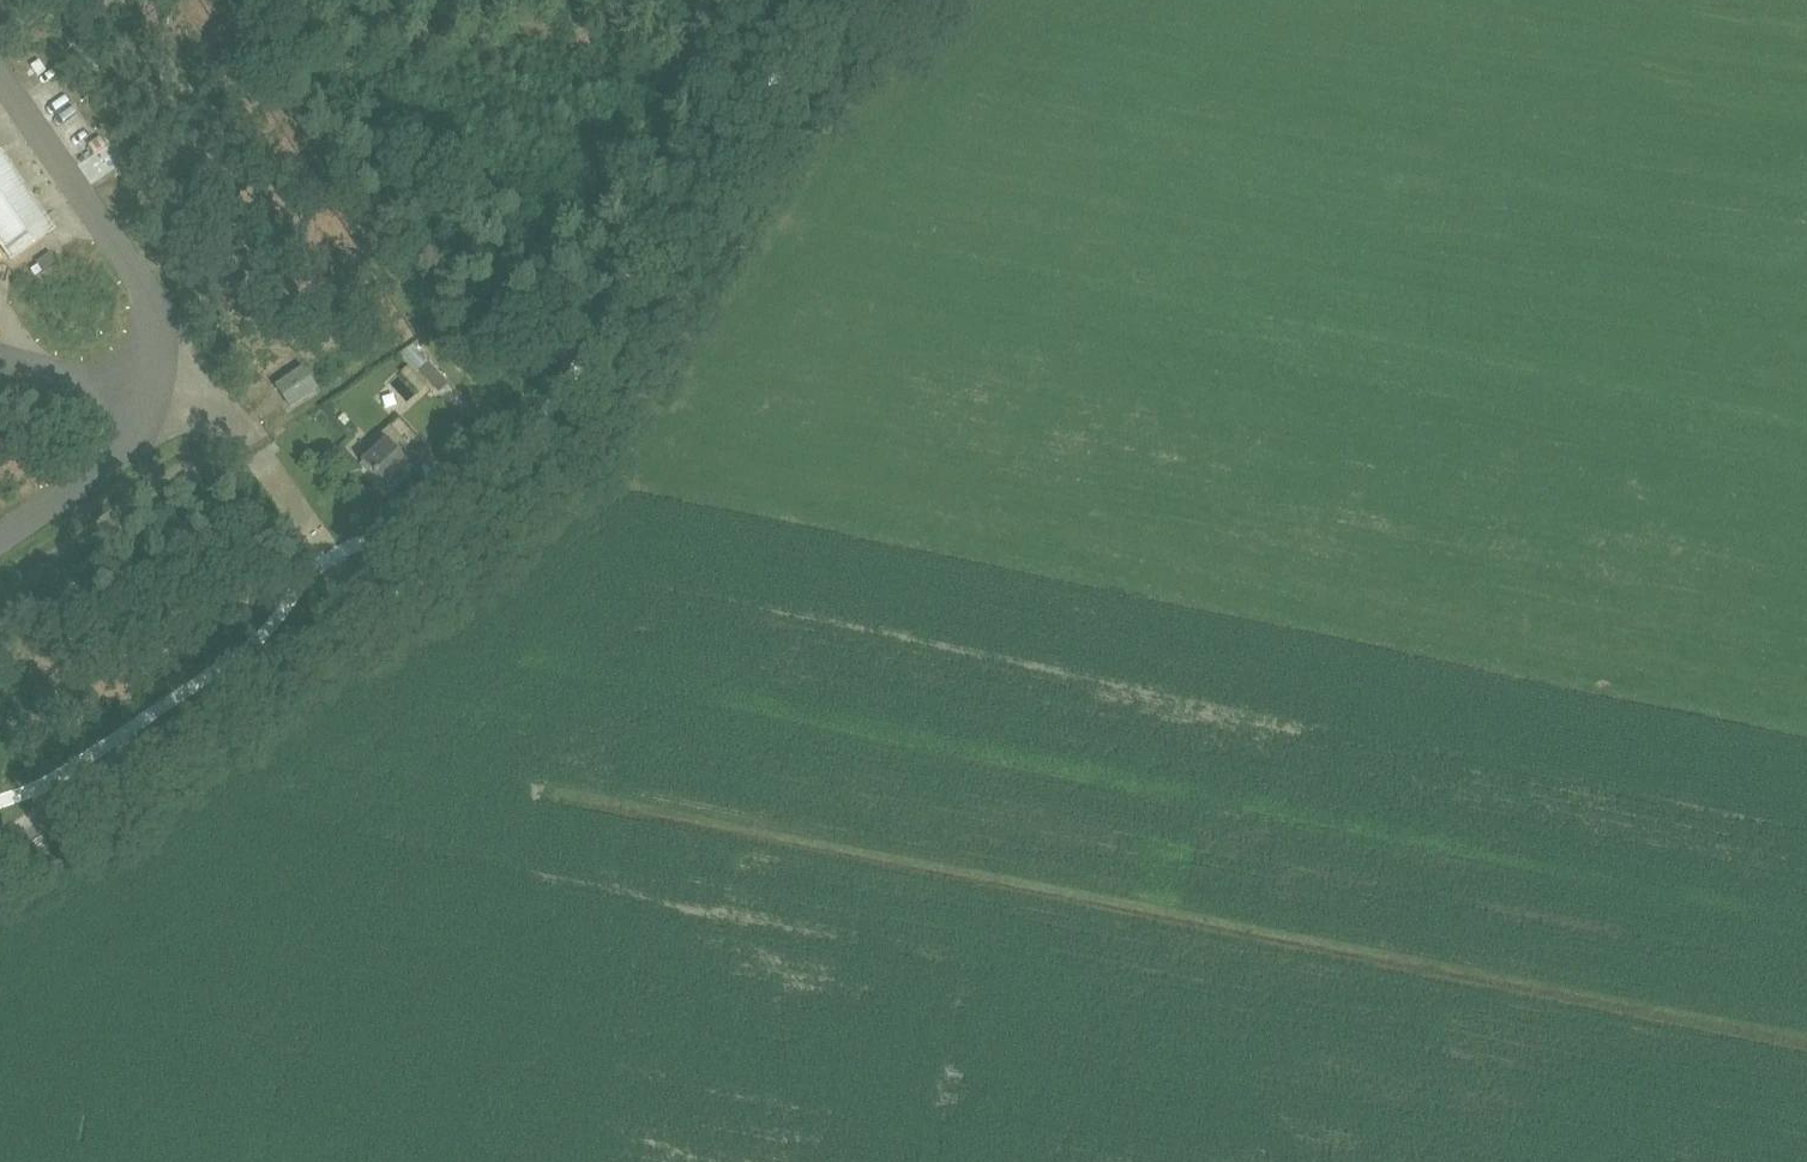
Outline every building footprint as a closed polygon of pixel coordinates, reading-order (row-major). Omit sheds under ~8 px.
[(80,150),(93,146),(88,129),(75,132),(80,150)] [(11,261),(53,231),(0,154),(0,245),(11,261)] [(302,370),(276,387),(289,407),(315,390),(302,370)] [(414,396),(406,404),(422,421),(431,413),(414,396)] [(410,471),(401,459),(423,442),(401,417),(374,441),(378,446),(361,460),(387,491),(410,471)]
